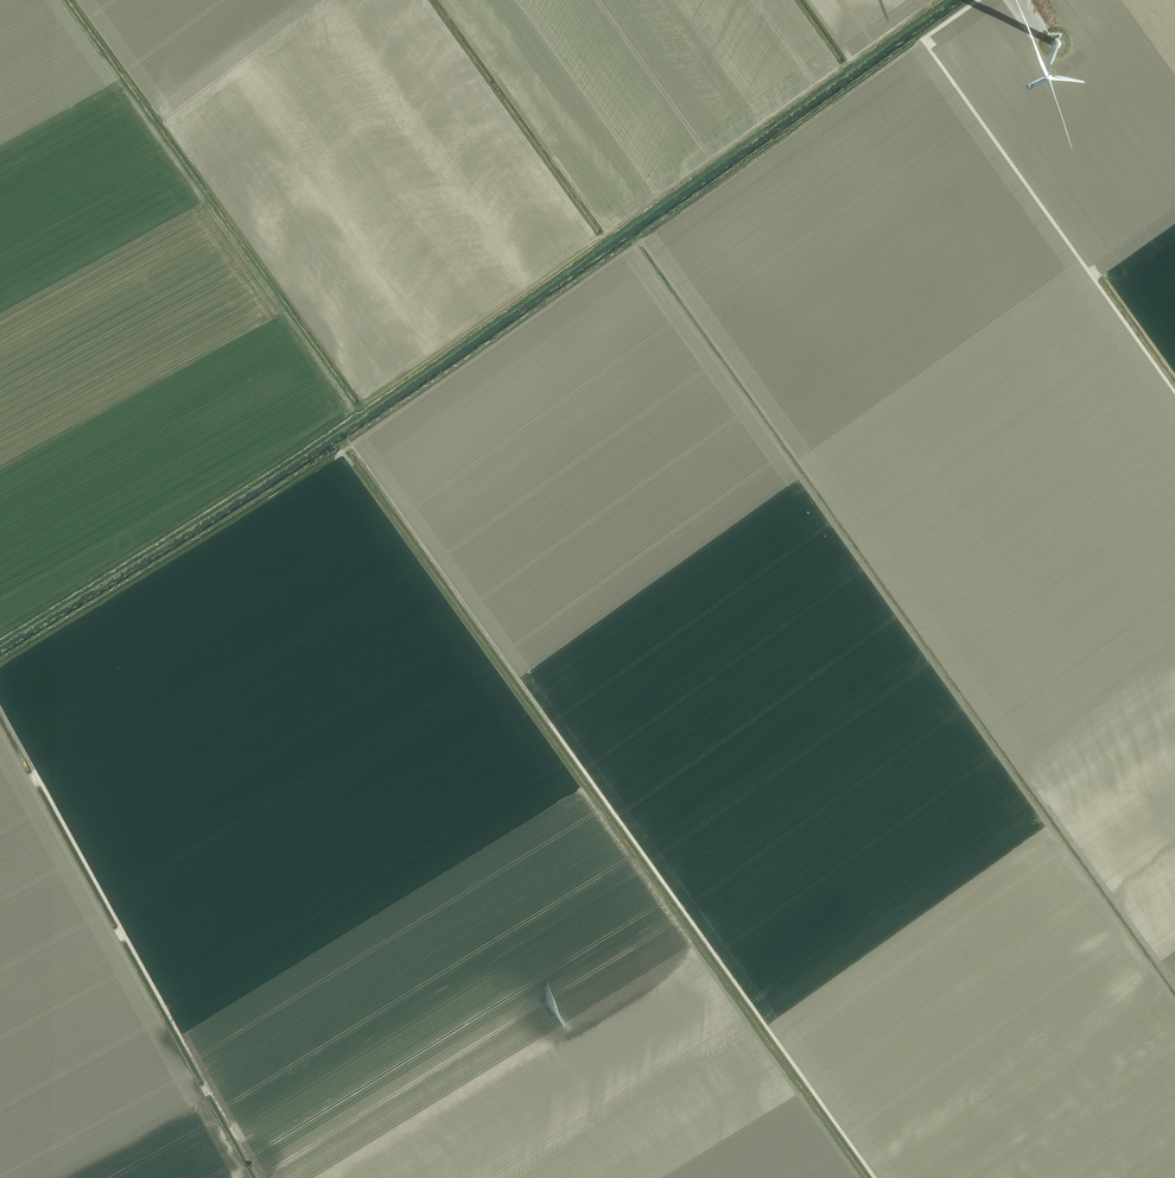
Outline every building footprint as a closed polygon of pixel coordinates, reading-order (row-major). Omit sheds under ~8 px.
[(1062,44),(1062,43),(1062,42),(1062,41),(1061,41),(1061,40),(1061,39),(1060,39),(1059,38),(1058,38),(1057,38),(1056,38),(1055,38),(1054,38),(1053,38),(1052,39),(1051,40),(1051,41),(1050,42),(1050,43),(1050,44),(1050,45),(1051,46),(1051,47),(1052,47),(1052,48),(1053,48),(1054,49),(1055,49),(1056,49),(1057,49),(1058,49),(1059,49),(1059,48),(1060,48),(1061,47),(1061,46),(1062,46),(1062,45),(1062,44)]
